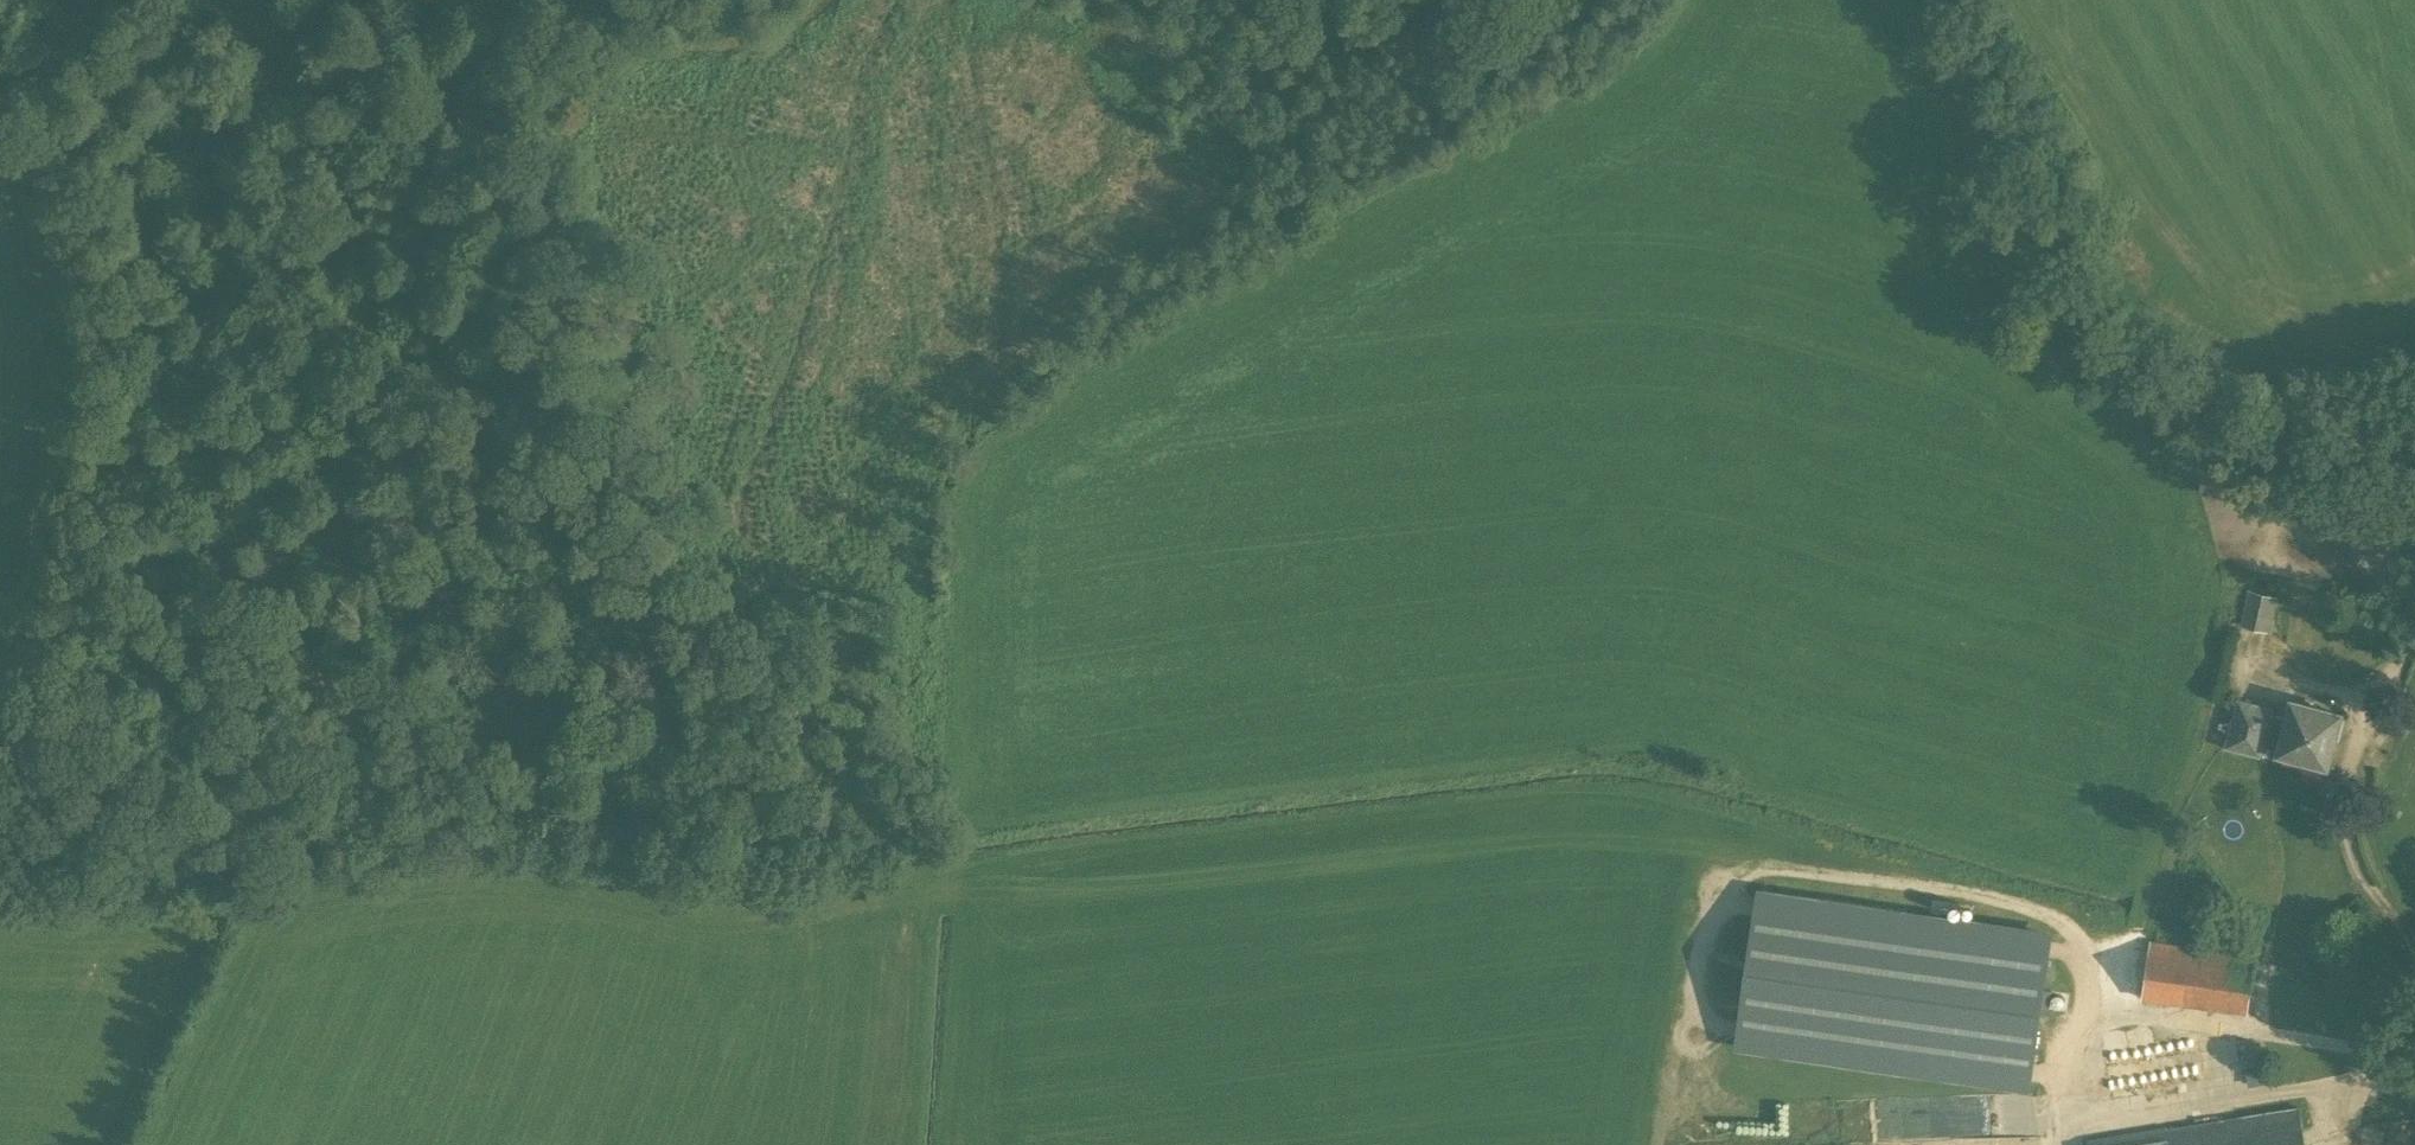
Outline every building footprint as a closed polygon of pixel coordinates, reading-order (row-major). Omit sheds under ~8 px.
[(2248,589),(2240,625),(2270,631),(2278,595),(2248,589)] [(2239,703),(2228,746),(2258,754),(2269,711),(2239,703)] [(2280,751),(2324,763),(2337,716),(2293,703),(2280,751)] [(2026,1087),(2051,940),(1761,893),(1736,1040),(2026,1087)] [(2151,942),(2142,998),(2247,1014),(2256,957),(2151,942)] [(2166,1127),(2088,1141),(2088,1144),(2304,1144),(2298,1107),(2167,1130),(2166,1127)]
